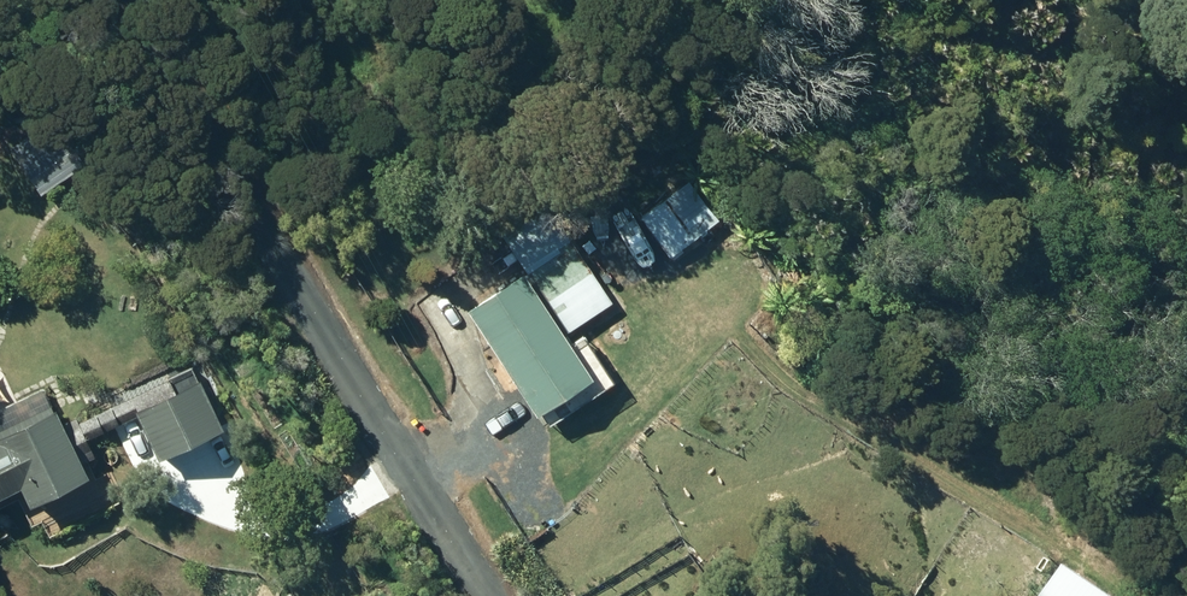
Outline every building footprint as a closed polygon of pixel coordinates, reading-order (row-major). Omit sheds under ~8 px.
[(10,142),(39,190),(84,162),(55,115),(10,142)] [(642,214),(672,254),(720,219),(690,178),(642,214)] [(467,305),(537,411),(592,374),(564,332),(614,300),(561,220),(572,213),(563,199),(552,206),(548,201),(504,229),(526,267),(467,305)] [(606,211),(635,253),(648,243),(620,202),(606,211)] [(628,280),(640,299),(660,287),(649,268),(628,280)] [(135,406),(158,455),(223,425),(200,376),(135,406)] [(20,482),(27,499),(87,472),(56,404),(0,430),(0,491),(20,482)] [(545,548),(555,563),(565,557),(555,541),(545,548)] [(1065,564),(1043,595),(1114,595),(1065,564)]
